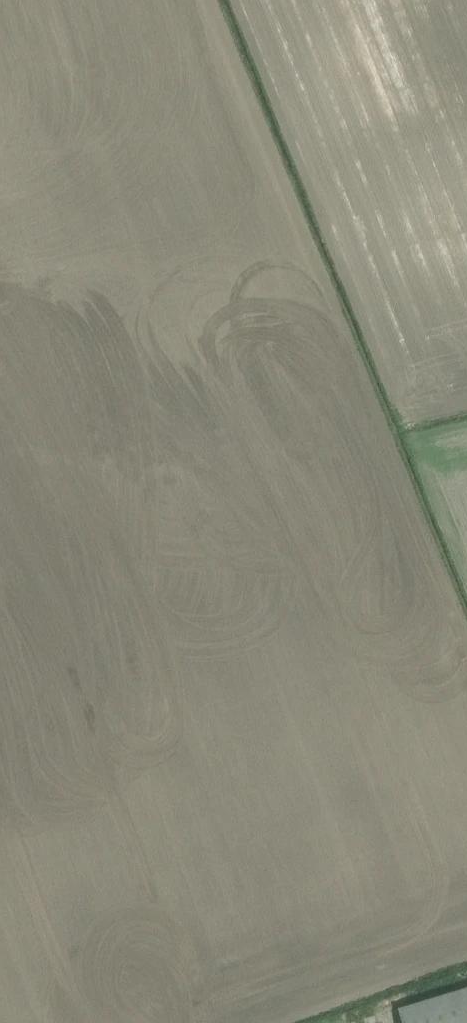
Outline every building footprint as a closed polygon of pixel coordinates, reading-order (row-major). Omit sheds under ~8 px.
[(398,1009),(402,1022),(466,1022),(466,988),(398,1009)]
